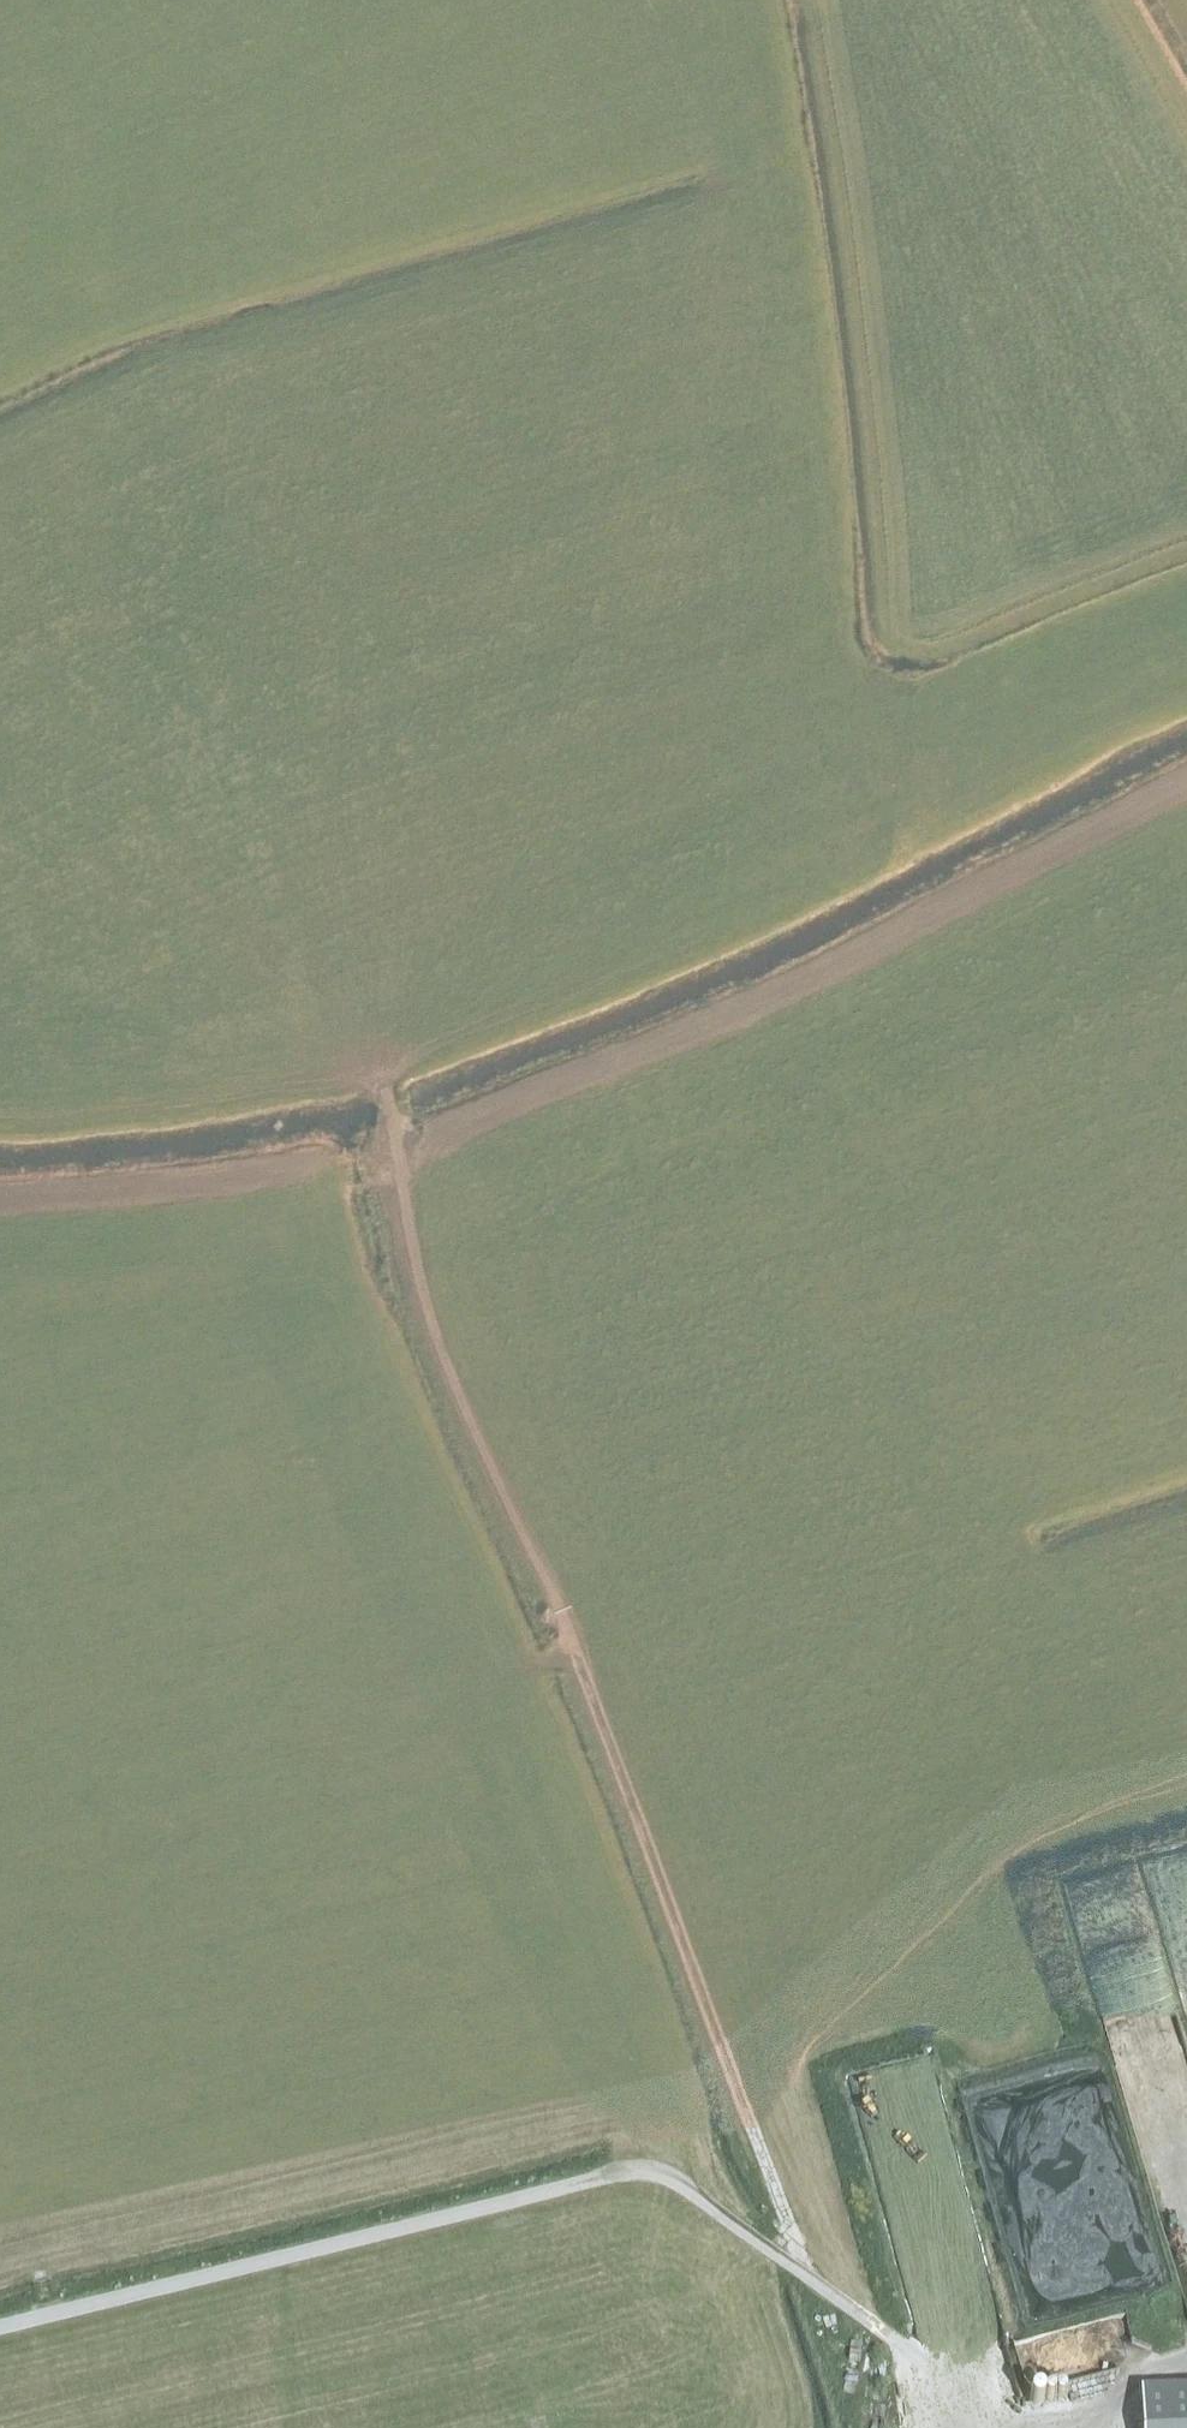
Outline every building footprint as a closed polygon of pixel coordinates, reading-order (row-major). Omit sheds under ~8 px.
[(1140,2390),(1141,2424),(1143,2424),(1143,2427),(1186,2427),(1186,2389),(1140,2390)]
